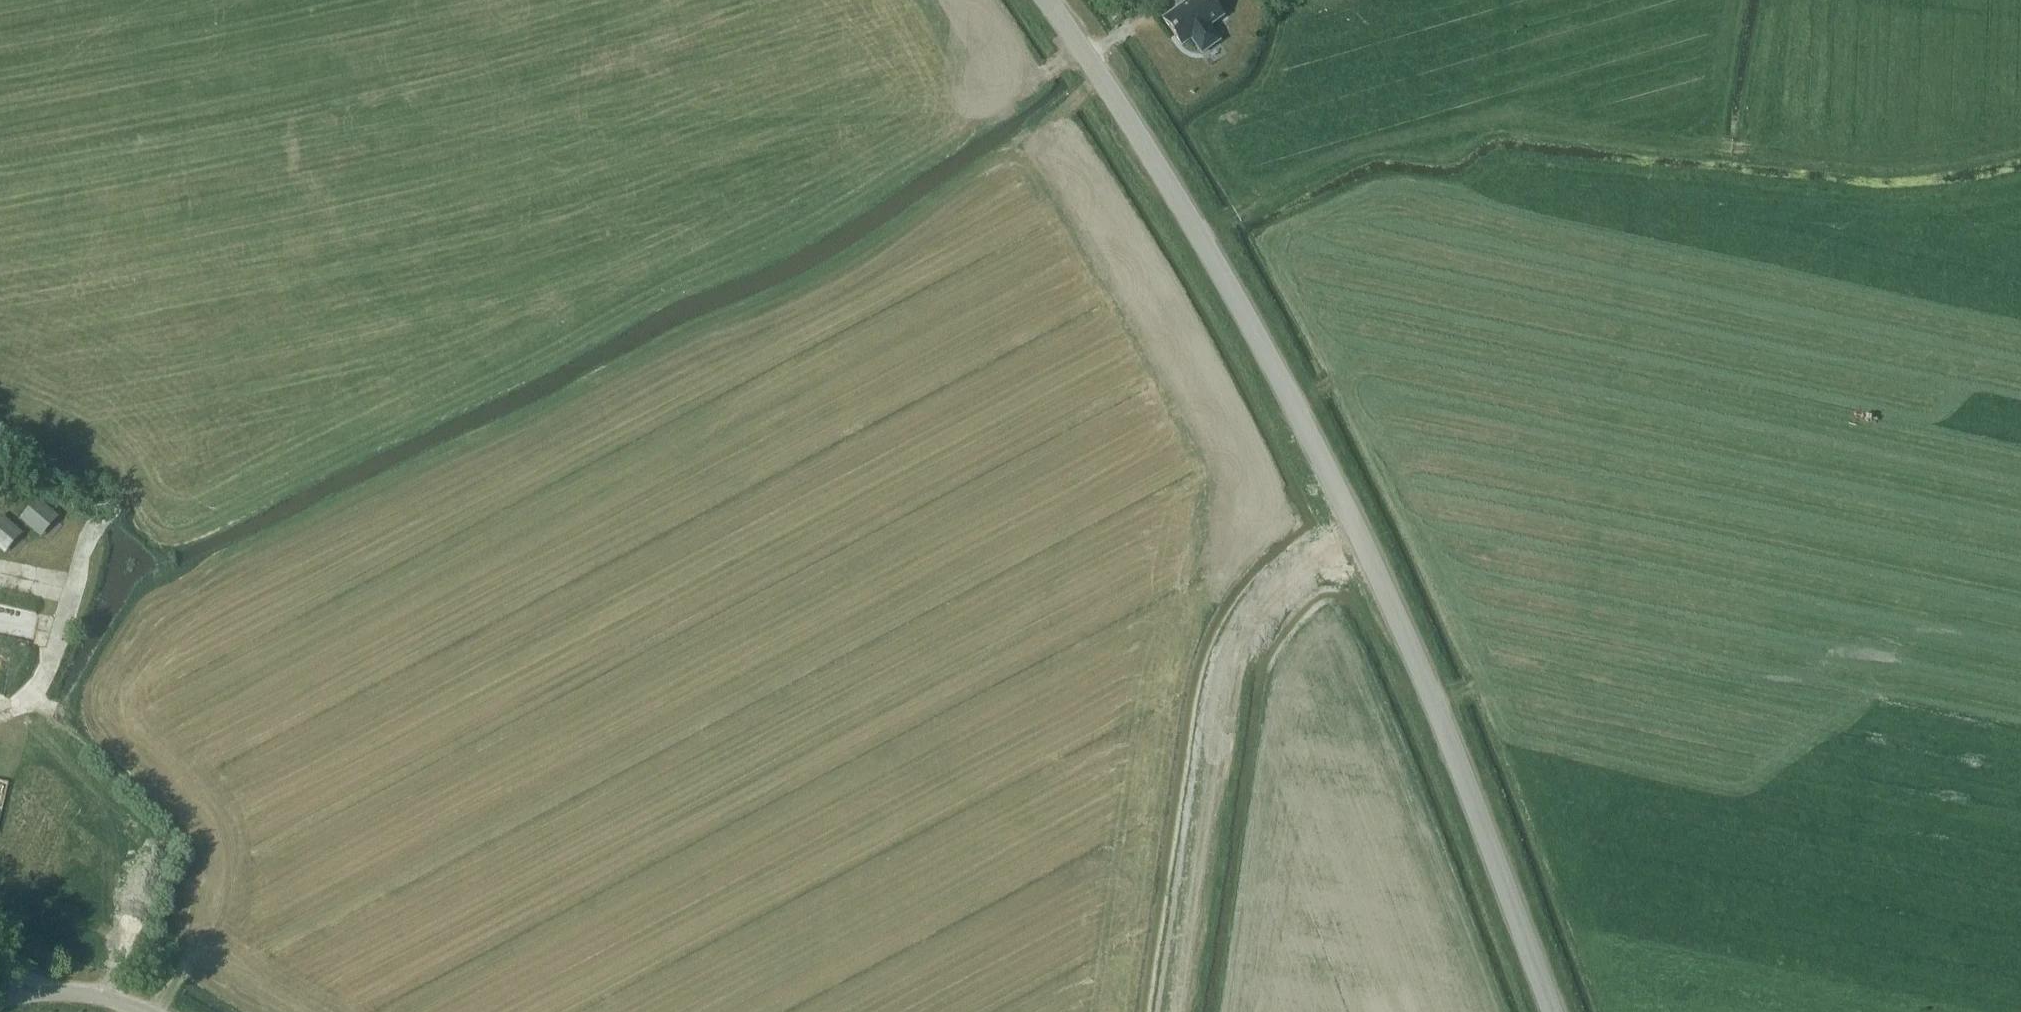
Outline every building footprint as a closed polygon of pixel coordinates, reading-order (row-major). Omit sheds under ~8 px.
[(1184,6),(1163,20),(1181,46),(1191,39),(1201,53),(1218,42),(1207,27),(1222,17),(1210,0),(1180,0),(1184,6)] [(34,637),(40,614),(0,603),(0,627),(34,637)]
